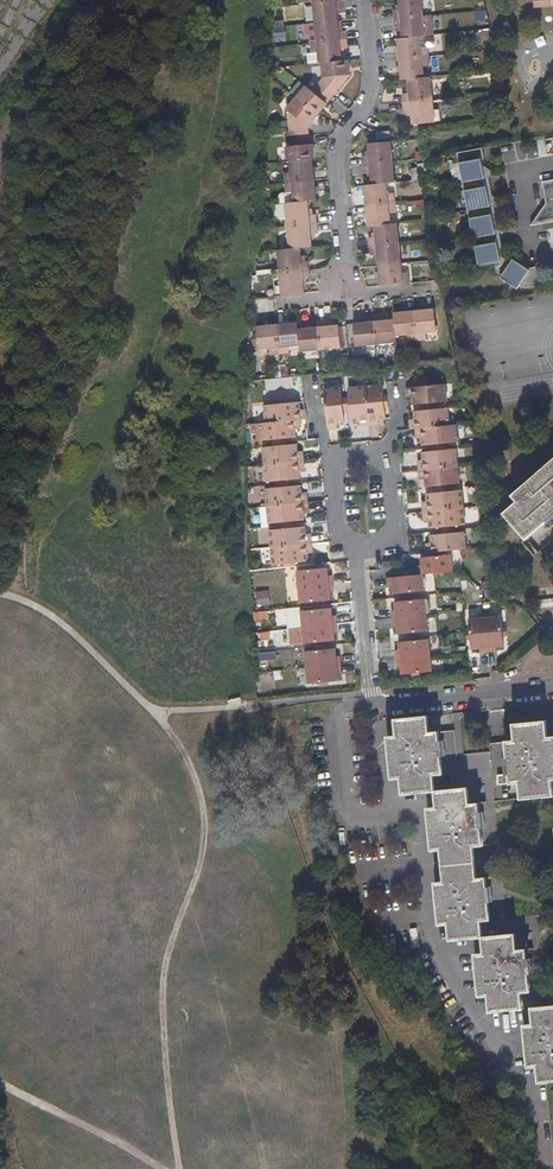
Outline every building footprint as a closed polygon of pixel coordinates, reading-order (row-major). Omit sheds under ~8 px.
[(295,293),(307,292),(305,278),(313,278),(312,260),(304,261),(303,248),(315,247),(313,233),(319,233),(318,215),(312,215),(311,202),(317,201),(314,160),(315,160),(314,147),(310,147),(309,128),(350,78),(349,63),(342,64),(342,59),(347,59),(346,50),(342,50),(338,13),(344,13),(344,0),(314,0),(315,9),(308,9),(309,23),(316,23),(317,36),(311,36),(312,55),(318,55),(319,65),(323,65),(324,79),(314,92),(308,87),(289,110),(292,148),(288,148),(289,163),(291,163),(292,173),(285,174),(286,193),(293,193),(294,203),(287,204),(288,206),(279,207),(281,223),(289,223),(291,249),(280,250),(283,279),(284,295),(295,293)] [(428,32),(425,0),(401,0),(402,7),(395,8),(397,25),(403,25),(405,36),(398,37),(402,75),(409,75),(411,89),(405,89),(406,107),(413,106),(414,121),(438,118),(433,72),(426,73),(425,63),(431,62),(430,43),(423,44),(422,33),(428,32)] [(536,3),(537,2),(537,4),(541,9),(548,9),(552,3),(551,2),(552,2),(552,0),(531,0),(536,3)] [(487,8),(477,9),(477,18),(487,17),(487,8)] [(490,29),(483,30),(484,38),(491,37),(490,29)] [(493,49),(485,50),(486,59),(494,57),(493,49)] [(504,73),(495,74),(497,89),(507,87),(504,73)] [(507,90),(498,91),(499,101),(508,99),(507,90)] [(381,135),(382,142),(394,141),(394,134),(381,135)] [(398,184),(394,145),(371,146),(372,160),(366,160),(367,175),(373,175),(379,240),(373,240),(374,254),(380,254),(383,285),(413,282),(412,273),(406,273),(401,224),(395,225),(394,214),(400,214),(398,194),(393,194),(392,184),(398,184)] [(485,148),(459,153),(481,267),(497,264),(498,272),(504,276),(503,278),(520,289),(522,286),(526,289),(544,285),(540,267),(530,269),(507,253),(501,250),(499,245),(502,241),(501,236),(502,235),(503,235),(507,229),(502,225),(501,225),(496,222),(495,217),(497,214),(495,207),(497,207),(501,201),(495,196),(489,192),(489,188),(491,186),(489,178),(492,178),(496,172),(484,164),(484,162),(487,158),(485,148)] [(545,182),(548,203),(533,226),(552,222),(552,180),(545,182)] [(396,318),(398,336),(409,335),(409,341),(427,339),(427,333),(438,332),(436,308),(395,312),(396,318)] [(398,336),(396,318),(386,319),(385,312),(367,314),(368,320),(356,321),(359,345),(398,342),(398,336)] [(339,346),(337,327),(327,328),(326,322),(308,324),(309,330),(297,331),(299,350),(299,355),(339,351),(339,346)] [(257,336),(258,355),(269,353),(270,359),(288,357),(287,351),(299,350),(297,331),(297,326),(256,330),(257,336)] [(410,387),(411,396),(416,396),(417,404),(427,403),(439,402),(450,400),(448,383),(410,387)] [(386,384),(372,385),(369,385),(372,424),(382,423),(382,418),(389,417),(388,405),(386,384)] [(372,424),(369,385),(351,387),(352,396),(354,409),(355,421),(362,420),(363,425),(372,424)] [(327,388),(331,428),(341,427),(340,422),(348,421),(347,409),(346,397),(345,386),(327,388)] [(268,404),(269,422),(302,418),(309,418),(309,408),(304,408),(303,401),(291,402),(279,403),(268,404)] [(413,419),(414,428),(419,428),(452,425),(451,407),(440,408),(427,409),(417,410),(418,418),(413,419)] [(269,422),(264,422),(266,439),(275,438),(287,437),(299,436),(298,428),(303,428),(302,418),(269,422)] [(452,425),(419,428),(420,437),(425,437),(426,445),(435,444),(447,442),(461,441),(459,424),(452,425)] [(266,446),(268,463),(306,459),(305,450),(300,450),(300,443),(288,444),(275,445),(266,446)] [(435,450),(427,451),(425,451),(426,459),(421,459),(422,469),(440,467),(461,465),(459,448),(448,449),(435,450)] [(306,459),(268,463),(270,481),(279,480),(291,478),(303,477),(302,470),(307,469),(306,459)] [(514,495),(520,501),(506,513),(528,539),(552,517),(552,462),(514,495)] [(440,467),(422,469),(423,479),(428,478),(429,486),(439,485),(451,484),(454,483),(462,483),(461,465),(440,467)] [(269,487),(270,505),(310,501),(309,491),(304,492),(304,484),(292,485),(280,486),(269,487)] [(258,487),(249,488),(251,500),(260,499),(258,487)] [(440,492),(429,493),(430,500),(425,501),(426,510),(466,506),(465,497),(465,489),(459,490),(452,490),(440,492)] [(263,505),(265,526),(272,525),(272,522),(283,521),(295,520),(307,518),(306,511),(311,510),(310,501),(270,505),(263,505)] [(466,506),(426,510),(427,520),(432,519),(433,527),(443,526),(455,525),(468,524),(466,506)] [(273,529),(274,546),(314,542),(313,532),(308,533),(308,525),(296,526),(284,527),(273,529)] [(429,541),(430,550),(468,547),(467,529),(456,530),(443,532),(433,533),(434,540),(429,541)] [(314,542),(274,546),(276,563),(291,562),(303,560),(311,560),(310,552),(315,552),(314,542)] [(417,565),(417,573),(448,571),(446,554),(420,556),(420,564),(417,565)] [(384,559),(384,567),(397,566),(396,558),(384,559)] [(300,568),(303,602),(330,599),(329,591),(332,591),(331,573),(327,573),(326,565),(300,568)] [(417,573),(387,576),(388,585),(391,585),(392,593),(419,590),(417,573)] [(255,591),(255,606),(268,606),(268,591),(255,591)] [(423,630),(420,597),(393,599),(394,607),(390,607),(391,625),(395,624),(396,632),(423,630)] [(330,605),(303,608),(307,641),(333,639),(333,631),(337,630),(335,613),(331,613),(330,605)] [(277,629),(285,628),(283,609),(274,610),(277,629)] [(253,622),(268,621),(268,612),(252,612),(253,622)] [(503,614),(469,616),(471,643),(479,642),(479,646),(497,645),(497,641),(505,641),(503,614)] [(516,632),(524,630),(522,618),(513,619),(516,632)] [(256,633),(256,641),(271,640),(270,632),(256,633)] [(427,671),(424,638),(397,640),(398,648),(394,648),(396,666),(400,665),(400,673),(427,671)] [(334,646),(308,649),(311,682),(337,679),(337,671),(341,671),(339,653),(335,654),(334,646)] [(257,654),(258,661),(275,660),(274,652),(257,654)] [(400,731),(391,732),(395,774),(404,773),(406,790),(439,787),(437,770),(447,769),(443,727),(433,728),(432,712),(398,715),(400,731)] [(508,737),(512,779),(521,778),(523,795),(552,792),(552,733),(550,734),(549,717),(516,720),(518,736),(508,737)] [(471,783),(439,787),(440,803),(430,804),(434,846),(444,845),(448,877),(437,878),(442,921),(451,920),(453,936),(486,933),(484,917),(493,916),(489,873),(480,874),(477,842),(486,841),(482,799),(472,800),(471,783)] [(487,948),(477,949),(482,991),(491,990),(493,1007),(525,1004),(523,987),(533,986),(528,944),(520,945),(518,929),(486,933),(487,948)] [(527,1020),(531,1063),(540,1062),(542,1078),(552,1077),(552,1002),(535,1003),(536,1019),(527,1020)]
